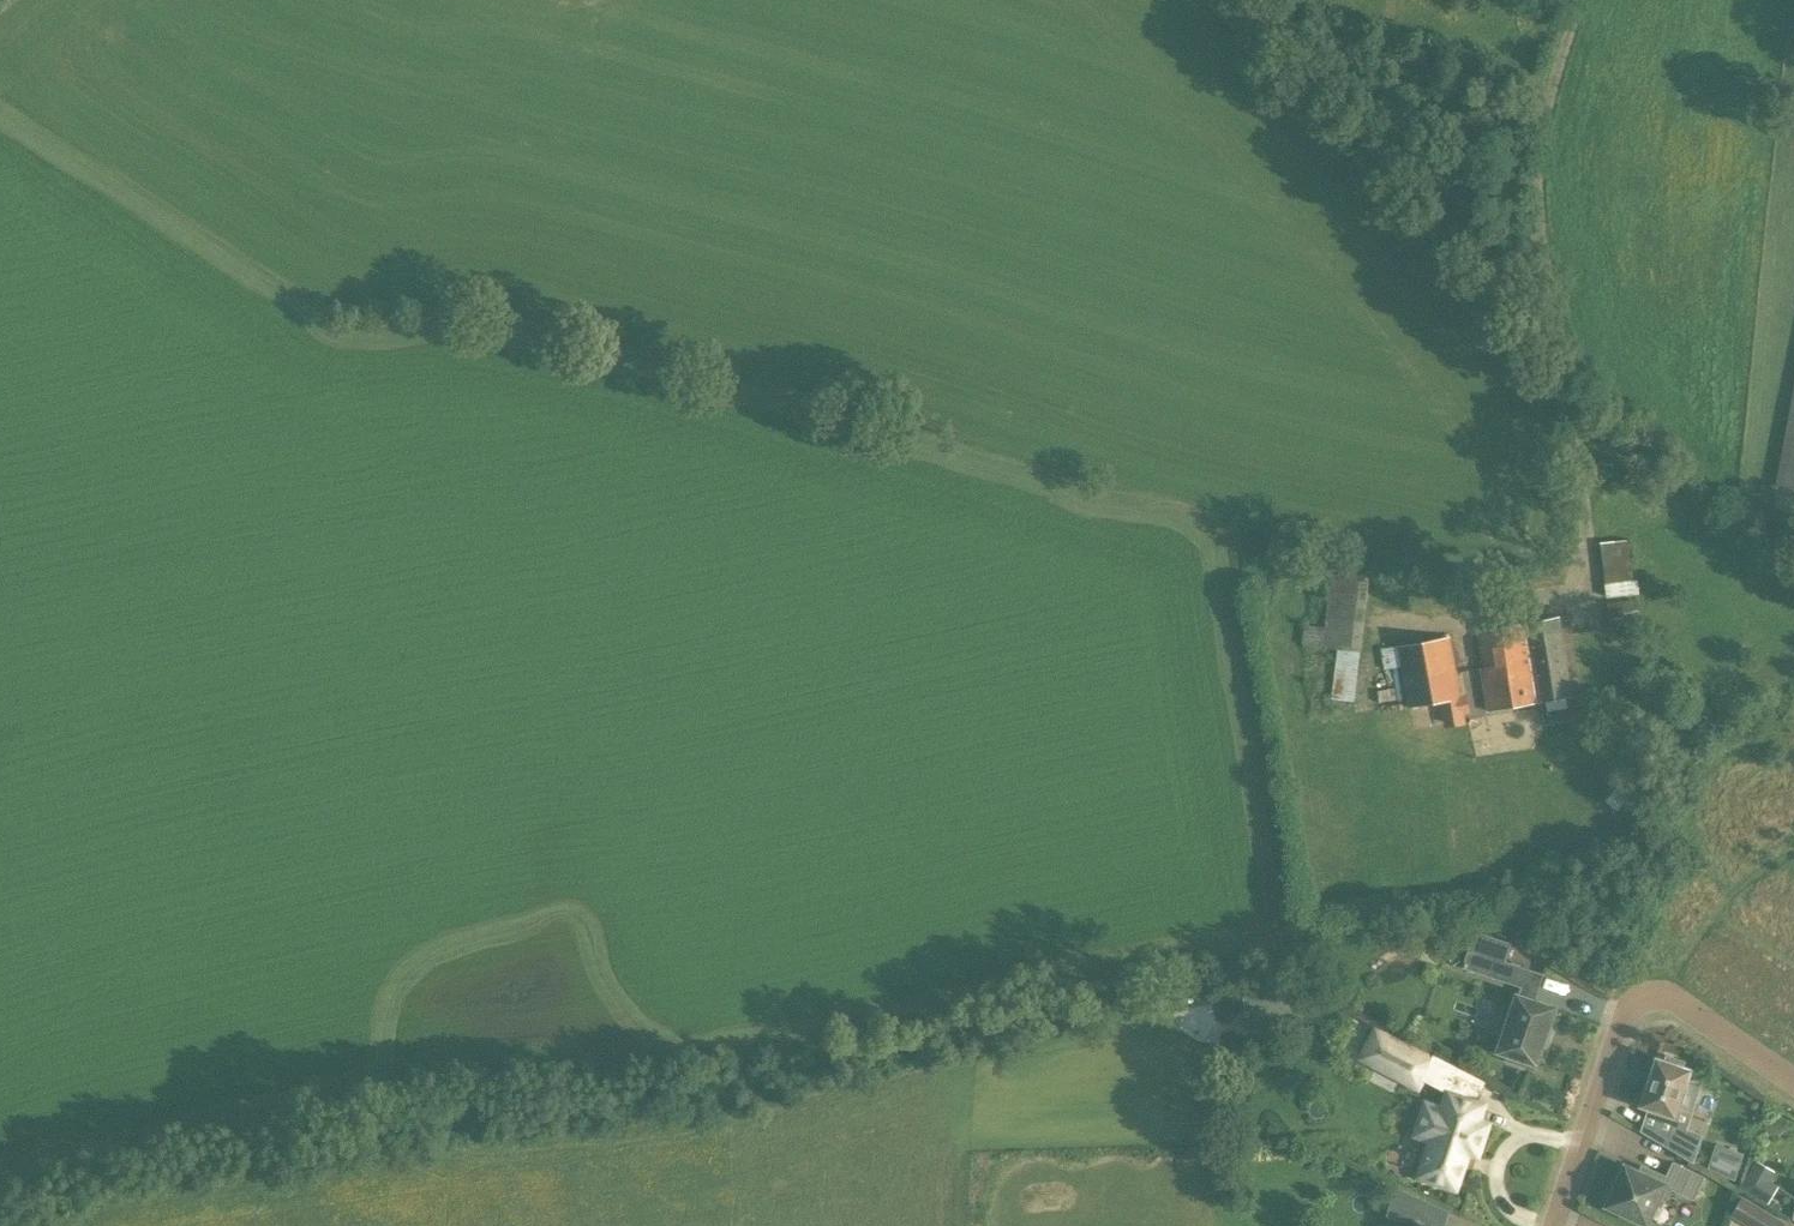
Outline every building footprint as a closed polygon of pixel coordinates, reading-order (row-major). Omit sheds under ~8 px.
[(1775,485),(1793,489),(1793,386),(1775,485)] [(1639,623),(1628,537),(1585,542),(1595,628),(1639,623)] [(1332,568),(1326,624),(1305,622),(1302,644),(1337,647),(1332,696),(1355,699),(1369,572),(1332,568)] [(1488,711),(1572,697),(1558,618),(1477,632),(1483,668),(1481,669),(1488,711)] [(1407,709),(1459,699),(1449,638),(1380,650),(1384,670),(1400,667),(1407,709)] [(1468,950),(1469,950),(1495,959),(1505,962),(1511,944),(1474,932),(1468,950)] [(1505,962),(1495,959),(1489,976),(1521,987),(1527,969),(1505,962)] [(1244,997),(1249,1028),(1305,1019),(1300,988),(1244,997)] [(1499,1051),(1536,1063),(1543,1043),(1545,1044),(1549,1030),(1547,1029),(1554,1009),(1518,996),(1512,1014),(1502,1011),(1495,1031),(1505,1034),(1499,1051)] [(1415,1136),(1431,1141),(1419,1177),(1455,1189),(1467,1153),(1476,1156),(1487,1125),(1478,1122),(1484,1104),(1478,1102),(1485,1082),(1432,1055),(1430,1059),(1353,1019),(1338,1046),(1417,1087),(1421,1079),(1447,1094),(1442,1109),(1426,1104),(1418,1126),(1415,1136)] [(1684,1062),(1666,1056),(1664,1061),(1656,1058),(1650,1077),(1650,1076),(1646,1088),(1641,1106),(1675,1117),(1679,1106),(1692,1111),(1700,1085),(1687,1081),(1691,1070),(1682,1067),(1684,1062)] [(1693,1162),(1701,1136),(1672,1126),(1665,1146),(1693,1162)] [(1716,1142),(1708,1167),(1736,1176),(1744,1151),(1716,1142)] [(1767,1198),(1779,1169),(1754,1158),(1742,1187),(1767,1198)] [(1610,1186),(1604,1199),(1609,1201),(1606,1206),(1647,1225),(1659,1198),(1665,1201),(1670,1189),(1693,1199),(1703,1177),(1673,1164),(1667,1177),(1642,1166),(1641,1168),(1644,1169),(1642,1174),(1625,1166),(1615,1187),(1610,1186)] [(1449,1211),(1396,1187),(1386,1215),(1420,1225),(1444,1225),(1449,1211)] [(1750,1225),(1782,1225),(1784,1224),(1742,1199),(1732,1215),(1750,1225)]
